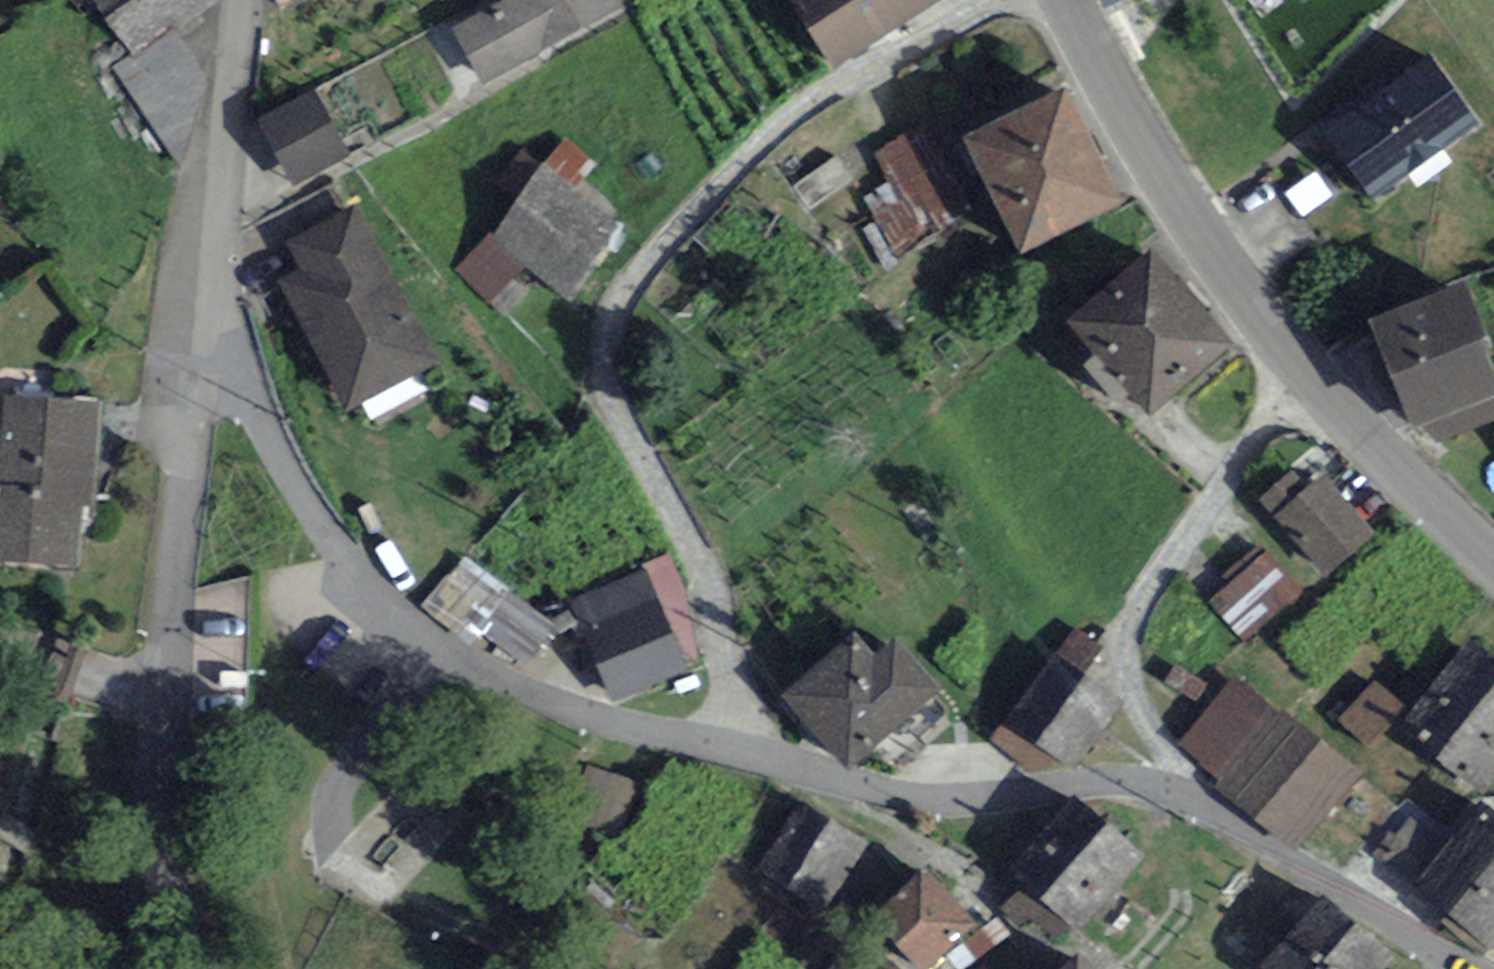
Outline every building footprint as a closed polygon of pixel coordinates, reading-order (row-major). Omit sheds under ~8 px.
[(138,51),(212,1),(211,0),(103,0),(138,51)] [(619,6),(615,0),(512,0),(456,32),(484,81),(619,6)] [(841,63),(939,1),(938,0),(801,0),(841,63)] [(1431,65),(1331,139),(1374,196),(1473,123),(1431,65)] [(311,99),(264,123),(297,186),(343,162),(311,99)] [(972,145),(1025,250),(1115,204),(1061,99),(972,145)] [(967,207),(925,130),(880,154),(901,191),(876,204),(898,244),(967,207)] [(615,227),(544,170),(493,234),(564,291),(615,227)] [(287,283),(346,409),(431,370),(358,215),(292,246),(305,275),(287,283)] [(1226,350),(1153,263),(1077,326),(1150,413),(1226,350)] [(1381,330),(1414,428),(1426,424),(1442,441),(1493,424),(1493,394),(1464,302),(1381,330)] [(77,566),(79,500),(89,500),(92,406),(7,403),(5,452),(0,452),(0,563),(77,566)] [(1295,480),(1270,500),(1329,570),(1369,537),(1324,483),(1309,496),(1295,480)] [(1266,558),(1215,602),(1248,639),(1298,595),(1266,558)] [(580,610),(615,696),(680,670),(645,584),(580,610)] [(862,646),(798,700),(851,762),(936,691),(902,651),(881,668),(862,646)] [(1410,729),(1481,784),(1493,767),(1493,670),(1471,651),(1410,729)] [(1057,662),(1008,728),(1067,772),(1116,706),(1057,662)] [(1385,681),(1350,720),(1382,749),(1417,709),(1385,681)] [(1225,783),(1298,845),(1354,778),(1281,717),(1225,783)] [(593,811),(634,821),(643,783),(603,773),(593,811)] [(1077,806),(1016,874),(1075,928),(1136,860),(1077,806)] [(803,810),(766,868),(823,905),(861,848),(803,810)] [(1493,945),(1493,832),(1483,823),(1427,892),(1493,945)] [(925,877),(877,929),(920,968),(927,968),(972,920),(925,877)] [(1269,968),(1384,968),(1387,966),(1325,909),(1269,968)]
